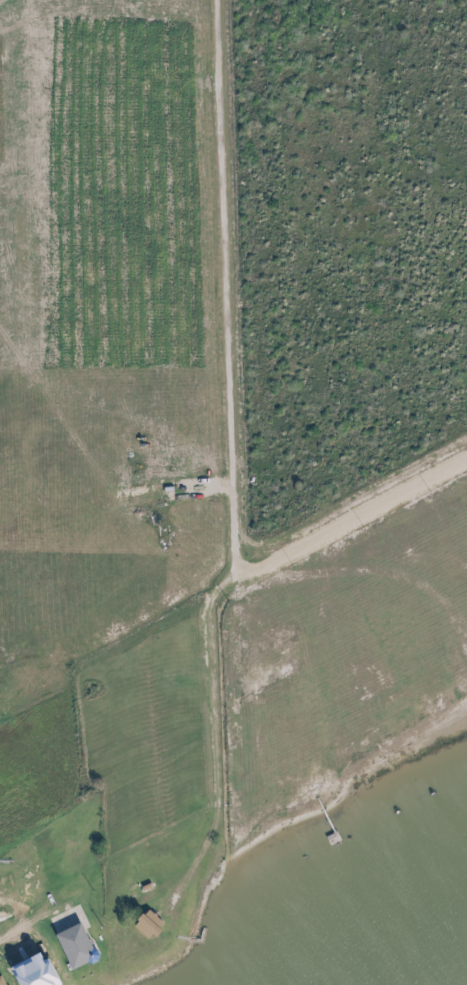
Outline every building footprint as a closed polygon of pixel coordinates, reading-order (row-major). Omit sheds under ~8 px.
[(131,925),(148,941),(164,925),(147,909),(131,925)] [(93,980),(88,968),(74,974),(78,984),(80,984),(93,980)]
